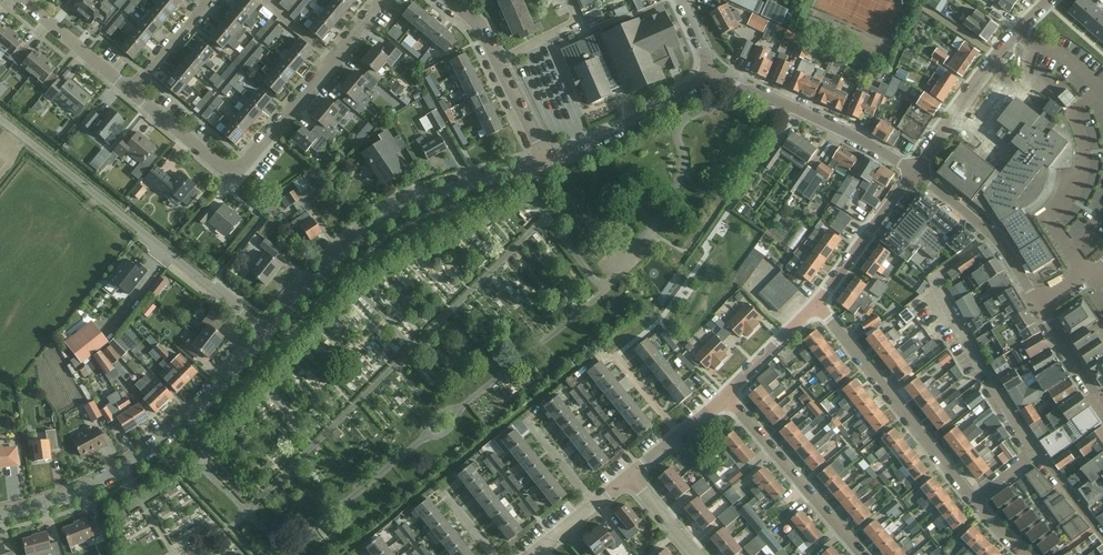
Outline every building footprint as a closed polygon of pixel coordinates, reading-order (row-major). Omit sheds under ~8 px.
[(82,16),(95,0),(79,0),(72,8),(82,16)] [(95,0),(82,16),(91,24),(98,15),(103,20),(113,8),(104,0),(103,0),(100,4),(95,0)] [(156,5),(169,16),(178,5),(172,0),(160,0),(156,5)] [(237,5),(255,20),(259,14),(255,11),(260,5),(253,0),(242,0),(237,5)] [(285,0),(283,0),(279,4),(288,12),(293,7),(285,0)] [(339,0),(334,0),(327,8),(340,19),(349,8),(339,0)] [(349,8),(357,0),(339,0),(349,8)] [(524,12),(518,0),(505,0),(499,3),(506,19),(524,12)] [(759,0),(728,0),(782,25),(789,10),(769,0),(767,4),(759,0)] [(995,2),(1010,12),(1018,1),(1017,0),(996,0),(995,2)] [(1068,12),(1080,23),(1095,5),(1089,0),(1079,0),(1068,12)] [(136,6),(131,3),(124,11),(128,15),(136,6)] [(402,16),(413,25),(424,12),(413,3),(402,16)] [(305,8),(301,4),(294,13),(298,16),(305,8)] [(147,16),(160,27),(169,16),(156,5),(147,16)] [(237,5),(228,16),(241,27),(245,22),(252,28),(257,22),(255,20),(237,5)] [(737,24),(743,21),(737,10),(731,14),(727,5),(712,13),(723,35),(739,27),(737,24)] [(1080,23),(1092,33),(1102,20),(1102,12),(1095,5),(1080,23)] [(626,6),(615,11),(618,18),(629,13),(626,6)] [(340,19),(327,8),(318,19),(331,30),(340,19)] [(970,16),(970,17),(993,34),(999,26),(977,10),(972,17),(970,16)] [(413,25),(423,34),(434,21),(424,12),(413,25)] [(531,29),(531,28),(524,12),(506,19),(514,36),(519,34),(531,29)] [(584,19),(587,26),(603,19),(600,12),(584,19)] [(749,12),(744,24),(762,31),(766,19),(749,12)] [(318,19),(312,13),(307,18),(314,24),(309,30),(322,41),(331,30),(318,19)] [(600,32),(560,50),(573,80),(572,80),(575,87),(579,85),(580,85),(589,106),(612,96),(611,91),(623,86),(627,93),(630,92),(662,78),(662,79),(664,78),(660,70),(667,66),(669,70),(670,70),(670,68),(677,65),(678,66),(679,66),(677,62),(683,59),(677,45),(678,45),(678,44),(677,44),(666,18),(664,15),(665,14),(664,13),(641,23),(641,22),(639,23),(638,20),(637,20),(602,36),(600,32)] [(113,24),(118,27),(124,19),(120,16),(113,24)] [(138,27),(151,37),(160,27),(147,16),(138,27)] [(241,27),(228,16),(219,27),(232,38),(241,27)] [(964,24),(988,41),(993,34),(970,17),(964,24)] [(270,19),(263,27),(267,31),(274,23),(270,19)] [(1092,33),(1102,43),(1102,20),(1092,33)] [(423,34),(434,43),(445,30),(434,21),(423,34)] [(769,41),(777,25),(770,22),(762,38),(769,41)] [(118,27),(113,24),(106,33),(110,36),(118,27)] [(531,29),(519,34),(522,40),(543,30),(540,24),(531,28),(531,29)] [(12,34),(1,25),(0,26),(0,48),(12,34)] [(271,34),(275,37),(282,29),(278,25),(271,34)] [(129,37),(142,48),(151,37),(138,27),(129,37)] [(219,27),(210,38),(223,49),(227,43),(235,50),(240,44),(232,38),(219,27)] [(267,31),(263,27),(256,36),(260,39),(267,31)] [(396,41),(399,37),(391,30),(387,34),(396,41)] [(456,39),(445,30),(434,43),(445,52),(456,39)] [(424,48),(430,43),(421,33),(415,38),(424,48)] [(795,33),(792,41),(794,41),(801,45),(805,37),(798,34),(797,34),(795,33)] [(14,64),(24,52),(19,48),(23,43),(12,34),(0,48),(0,49),(6,54),(5,56),(14,64)] [(268,46),(275,37),(271,34),(264,42),(268,46)] [(142,48),(129,37),(120,48),(133,59),(142,48)] [(805,37),(801,45),(802,45),(797,56),(804,60),(805,57),(810,60),(816,48),(818,43),(805,37)] [(736,55),(747,60),(754,44),(744,39),(736,55)] [(245,49),(249,52),(256,44),(252,40),(245,49)] [(291,51),(304,62),(313,51),(300,40),(291,51)] [(400,45),(409,52),(412,48),(404,41),(400,45)] [(201,42),(191,53),(204,64),(212,70),(215,66),(208,59),(214,53),(201,42)] [(965,42),(959,50),(948,67),(963,77),(980,52),(965,42)] [(391,67),(402,55),(390,45),(383,54),(376,48),(363,62),(377,74),(386,63),(391,67)] [(757,58),(751,71),(766,78),(773,63),(765,59),(768,51),(762,48),(757,46),(753,56),(757,58)] [(253,55),(257,59),(264,50),(260,47),(253,55)] [(421,55),(412,48),(409,52),(418,59),(421,55)] [(249,52),(245,49),(238,57),(242,61),(249,52)] [(282,61),(295,72),(304,62),(291,51),(282,61)] [(910,64),(914,55),(905,51),(900,62),(906,65),(907,63),(910,64)] [(26,71),(32,76),(44,61),(34,52),(30,57),(24,52),(14,64),(24,72),(26,71)] [(423,64),(431,55),(427,52),(420,61),(423,64)] [(182,64),(195,74),(204,64),(191,53),(182,64)] [(771,81),(783,86),(793,65),(786,62),(788,56),(781,53),(775,64),(778,65),(771,81)] [(837,62),(846,66),(850,57),(841,53),(837,62)] [(937,59),(944,64),(949,58),(941,53),(937,59)] [(450,77),(450,78),(471,67),(465,54),(450,62),(456,74),(450,77)] [(257,59),(253,55),(245,63),(250,67),(257,59)] [(44,61),(32,76),(38,81),(37,83),(47,91),(57,79),(51,75),(55,70),(44,61)] [(273,72),(286,83),(295,72),(282,61),(273,72)] [(814,99),(824,78),(816,74),(814,79),(811,77),(815,67),(802,61),(790,89),(814,99)] [(857,69),(857,70),(864,73),(868,66),(860,62),(857,69)] [(195,74),(182,64),(173,74),(186,85),(195,74)] [(935,73),(932,78),(951,91),(958,79),(946,71),(947,70),(940,65),(935,72),(935,73)] [(262,70),(269,77),(264,83),(277,94),(286,83),(273,72),(265,66),(262,70)] [(459,80),(462,87),(478,79),(471,67),(450,78),(453,83),(459,80)] [(896,76),(906,81),(910,73),(900,68),(896,76)] [(221,77),(225,81),(232,73),(228,69),(221,77)] [(348,81),(362,93),(366,88),(372,92),(380,83),(368,73),(363,78),(356,72),(348,81)] [(817,101),(830,106),(841,81),(844,73),(841,72),(839,77),(834,75),(829,87),(824,84),(817,101)] [(186,85),(173,74),(164,85),(177,96),(186,85)] [(216,74),(211,81),(215,84),(221,77),(216,74)] [(886,74),(882,83),(888,86),(892,77),(886,74)] [(228,84),(233,87),(240,79),(235,75),(228,84)] [(425,78),(430,88),(435,85),(429,76),(425,78)] [(225,81),(221,77),(215,84),(213,86),(218,89),(225,81)] [(951,91),(932,78),(928,84),(935,88),(931,94),(943,102),(951,91)] [(484,92),(478,79),(462,87),(468,99),(484,92)] [(76,116),(91,99),(69,81),(65,86),(58,80),(45,96),(53,102),(55,99),(76,116)] [(362,93),(348,81),(340,90),(348,96),(344,101),(355,112),(363,102),(358,98),(362,93)] [(841,81),(830,106),(842,111),(849,95),(841,91),(844,82),(841,81)] [(396,83),(391,89),(398,95),(403,89),(396,83)] [(860,83),(857,91),(847,114),(861,119),(864,112),(874,116),(877,109),(879,109),(887,90),(880,87),(878,94),(875,93),(876,89),(860,83)] [(233,87),(228,84),(221,92),(225,96),(233,87)] [(438,91),(435,85),(430,88),(436,97),(440,95),(438,91)] [(459,87),(454,89),(458,100),(464,98),(459,87)] [(202,99),(207,102),(214,94),(210,90),(202,99)] [(246,91),(242,95),(244,96),(249,101),(262,112),(271,101),(258,90),(253,96),(246,91)] [(916,99),(912,105),(898,126),(918,141),(942,105),(922,91),(916,99)] [(468,99),(462,102),(464,106),(464,111),(466,116),(474,112),(490,104),(484,92),(468,99)] [(428,94),(422,97),(430,111),(436,107),(428,94)] [(904,100),(912,105),(916,99),(908,94),(904,100)] [(244,96),(239,101),(244,106),(240,111),(253,122),(262,112),(249,101),(244,96)] [(402,96),(399,99),(407,106),(410,103),(402,96)] [(210,105),(214,109),(221,100),(217,97),(210,105)] [(1001,174),(962,143),(938,174),(992,218),(997,216),(1001,223),(1003,222),(1021,251),(1020,252),(1034,273),(1055,260),(1041,239),(1022,210),(1022,209),(1022,208),(1029,205),(1035,200),(1040,195),(1044,188),(1048,189),(1050,183),(1047,182),(1048,175),(1048,167),(1049,168),(1069,144),(1053,131),(1052,132),(1038,121),(1041,117),(1017,97),(997,122),(1004,127),(997,135),(1018,152),(1001,174)] [(207,102),(202,99),(195,107),(200,111),(207,102)] [(319,109),(339,125),(351,110),(339,100),(334,106),(327,100),(319,109)] [(439,102),(444,111),(448,109),(443,100),(439,102)] [(39,101),(32,109),(38,114),(45,106),(39,101)] [(474,112),(481,124),(496,116),(490,104),(474,112)] [(214,109),(210,105),(203,113),(207,117),(214,109)] [(394,107),(387,111),(390,116),(396,112),(394,107)] [(315,129),(318,133),(329,142),(332,144),(337,138),(332,133),(339,125),(319,109),(311,118),(319,124),(315,129)] [(454,119),(448,109),(444,111),(450,121),(454,119)] [(91,112),(81,124),(90,131),(92,129),(107,142),(114,134),(117,137),(125,128),(121,125),(124,122),(109,110),(101,120),(91,112)] [(231,122),(244,133),(253,122),(240,111),(231,122)] [(437,132),(445,127),(436,111),(428,116),(437,132)] [(218,121),(226,127),(221,133),(234,144),(244,133),(231,122),(230,122),(223,116),(218,121)] [(496,116),(481,124),(487,137),(502,129),(496,116)] [(375,118),(371,123),(376,127),(380,122),(375,118)] [(935,120),(929,130),(933,132),(939,122),(935,120)] [(893,147),(901,133),(882,121),(873,134),(893,147)] [(452,126),(458,136),(462,133),(457,124),(452,126)] [(78,125),(72,132),(77,136),(82,129),(78,125)] [(329,142),(318,133),(314,137),(303,128),(292,141),(306,153),(311,148),(319,154),(329,142)] [(362,131),(356,138),(361,142),(367,136),(362,131)] [(377,149),(368,156),(376,168),(374,169),(383,181),(396,172),(397,174),(403,170),(393,156),(400,151),(407,147),(400,135),(392,140),(387,132),(380,137),(383,142),(376,147),(377,149)] [(124,138),(114,152),(122,158),(128,151),(141,162),(132,173),(139,179),(157,157),(151,152),(153,149),(146,144),(148,142),(138,133),(130,143),(124,138)] [(462,133),(458,136),(463,146),(468,143),(462,133)] [(902,135),(902,136),(903,137),(915,145),(917,142),(903,133),(902,135)] [(769,160),(765,166),(771,169),(774,164),(781,154),(787,158),(792,161),(796,156),(806,142),(794,134),(784,148),(783,150),(778,147),(769,160)] [(427,160),(447,149),(441,137),(427,145),(422,136),(416,140),(421,148),(427,160)] [(803,169),(796,179),(789,189),(794,193),(811,169),(805,165),(806,164),(807,164),(817,150),(806,142),(796,156),(792,161),(803,169)] [(822,164),(816,172),(812,169),(797,191),(809,200),(825,178),(828,180),(836,169),(846,177),(858,160),(841,148),(827,167),(822,164)] [(339,150),(335,154),(342,160),(346,156),(339,150)] [(831,202),(831,203),(842,209),(849,198),(850,199),(860,183),(862,184),(860,187),(867,192),(872,185),(871,184),(882,167),(863,155),(863,156),(853,172),(851,171),(834,198),(831,202)] [(101,157),(94,159),(96,167),(103,165),(101,157)] [(103,165),(99,170),(102,172),(109,163),(106,161),(103,165)] [(369,179),(372,172),(359,167),(356,174),(369,179)] [(867,192),(862,200),(876,208),(881,200),(874,196),(881,184),(886,188),(894,175),(882,167),(871,184),(872,185),(867,192)] [(156,168),(146,179),(171,200),(175,195),(190,207),(201,194),(194,188),(195,187),(181,175),(174,183),(156,168)] [(309,172),(293,183),(300,193),(316,183),(309,172)] [(139,184),(130,195),(138,201),(147,190),(139,184)] [(293,192),(280,200),(286,209),(293,204),(296,203),(299,200),(293,192)] [(968,246),(975,239),(963,228),(940,210),(921,194),(882,241),(907,262),(920,248),(934,260),(948,244),(958,254),(968,246)] [(631,219),(638,210),(631,205),(625,200),(619,208),(625,213),(625,214),(631,219)] [(227,238),(242,219),(224,205),(209,223),(227,238)] [(302,216),(291,223),(296,230),(300,228),(310,241),(322,233),(311,218),(311,219),(307,212),(303,206),(300,208),(298,210),(302,216)] [(749,206),(743,213),(750,217),(755,210),(749,206)] [(204,225),(213,213),(208,209),(198,221),(204,225)] [(828,209),(823,217),(827,219),(832,212),(828,209)] [(837,217),(847,224),(851,219),(841,212),(837,217)] [(834,221),(844,229),(847,224),(837,217),(834,221)] [(812,234),(834,251),(842,240),(829,230),(825,236),(819,231),(824,223),(820,220),(815,228),(816,229),(812,234)] [(844,229),(834,221),(830,226),(840,234),(844,229)] [(785,245),(792,248),(802,229),(795,225),(785,245)] [(559,250),(538,226),(532,231),(553,255),(559,250)] [(818,245),(813,252),(826,261),(834,251),(812,234),(809,238),(818,245)] [(275,258),(280,252),(266,241),(261,247),(275,258)] [(755,249),(766,256),(769,252),(758,244),(755,249)] [(971,267),(975,272),(980,269),(996,259),(996,258),(986,245),(964,259),(956,265),(956,266),(947,273),(953,280),(962,274),(971,267)] [(871,258),(890,273),(894,268),(889,265),(890,264),(885,261),(891,254),(880,246),(871,258)] [(751,254),(762,261),(766,256),(755,249),(751,254)] [(786,249),(779,261),(784,264),(792,253),(786,249)] [(798,249),(794,254),(819,272),(826,261),(813,252),(809,258),(800,251),(798,249)] [(266,285),(281,266),(266,253),(250,273),(266,285)] [(758,267),(762,261),(751,254),(748,259),(758,267)] [(794,254),(796,255),(788,266),(787,269),(789,271),(796,276),(798,274),(811,283),(812,282),(813,283),(816,278),(815,277),(819,272),(794,254)] [(890,273),(871,258),(862,271),(872,279),(878,272),(882,275),(882,274),(887,278),(890,273)] [(114,273),(107,282),(117,290),(120,287),(129,295),(148,271),(136,262),(133,265),(125,259),(114,273)] [(744,265),(754,272),(758,267),(748,259),(744,265)] [(1004,272),(996,259),(980,269),(975,272),(968,277),(976,289),(987,283),(1004,272)] [(750,277),(754,272),(744,265),(740,270),(750,277)] [(230,269),(228,272),(235,278),(237,274),(230,269)] [(736,275),(746,283),(750,277),(740,270),(736,275)] [(786,284),(791,280),(782,271),(777,275),(786,284)] [(1004,272),(987,283),(996,298),(1014,287),(1004,272)] [(742,288),(746,283),(736,275),(732,281),(742,288)] [(782,289),(786,284),(777,275),(773,280),(782,289)] [(156,297),(167,284),(160,278),(149,292),(156,297)] [(867,305),(871,300),(866,296),(862,293),(867,286),(856,278),(847,290),(858,298),(867,305)] [(914,288),(913,289),(921,294),(929,284),(921,278),(918,282),(914,288)] [(773,280),(770,283),(768,285),(777,294),(782,289),(773,280)] [(786,284),(795,293),(800,289),(791,280),(786,284)] [(878,280),(874,285),(884,292),(888,287),(878,280)] [(957,302),(969,294),(961,282),(949,290),(957,302)] [(782,289),(791,298),(795,293),(786,284),(782,289)] [(777,294),(768,285),(763,290),(772,299),(777,294)] [(884,292),(874,285),(870,291),(879,298),(884,292)] [(996,298),(985,304),(986,306),(987,308),(989,311),(992,315),(994,319),(1001,314),(1006,322),(1027,310),(1027,309),(1022,301),(1014,287),(996,298)] [(791,298),(782,289),(777,294),(786,303),(788,301),(791,298)] [(772,299),(763,290),(759,294),(768,303),(772,299)] [(838,303),(855,315),(860,308),(864,310),(868,305),(867,305),(858,298),(847,290),(838,303)] [(745,297),(740,292),(735,297),(740,302),(745,297)] [(964,316),(979,308),(971,293),(969,294),(957,302),(956,302),(964,316)] [(772,299),(781,308),(786,303),(777,294),(772,299)] [(777,312),(781,308),(772,299),(768,303),(777,312)] [(1071,339),(1087,328),(1097,322),(1098,321),(1083,299),(1056,317),(1071,339)] [(748,304),(737,314),(750,327),(754,331),(760,325),(756,321),(761,316),(748,304)] [(145,306),(138,314),(146,322),(153,313),(145,306)] [(868,306),(864,312),(870,315),(874,310),(868,306)] [(908,308),(901,314),(909,323),(916,318),(908,308)] [(968,324),(976,319),(982,315),(979,308),(964,316),(968,324)] [(1038,327),(1033,319),(1027,310),(1006,322),(992,331),(997,339),(1005,354),(1006,355),(1013,351),(1041,333),(1038,327)] [(727,325),(721,330),(728,337),(733,332),(739,338),(744,333),(748,337),(754,331),(750,327),(737,314),(727,325)] [(205,331),(201,336),(216,348),(225,338),(218,332),(222,327),(208,315),(199,326),(205,331)] [(716,315),(712,320),(716,323),(720,319),(716,315)] [(878,315),(863,325),(866,331),(881,321),(878,315)] [(968,324),(973,333),(981,328),(976,319),(968,324)] [(711,321),(707,326),(712,331),(716,326),(711,321)] [(903,321),(894,328),(897,331),(906,325),(903,321)] [(82,363),(108,343),(94,325),(67,346),(82,363)] [(892,337),(898,332),(897,331),(894,328),(888,332),(892,337)] [(1087,328),(1071,339),(1079,351),(1099,338),(1094,331),(1091,333),(1087,328)] [(867,339),(876,350),(888,340),(880,329),(867,339)] [(716,336),(705,346),(718,359),(722,363),(728,357),(724,353),(728,349),(722,343),(728,337),(721,330),(716,336)] [(901,330),(898,332),(892,337),(895,341),(903,335),(901,333),(903,332),(901,330)] [(62,331),(58,334),(62,340),(66,337),(62,331)] [(123,331),(117,336),(127,346),(126,346),(129,350),(132,352),(138,346),(133,340),(123,331)] [(664,345),(667,343),(671,340),(664,331),(661,334),(665,340),(662,342),(664,345)] [(804,341),(813,351),(826,341),(817,331),(804,341)] [(992,331),(987,334),(977,340),(981,348),(997,339),(992,331)] [(1041,333),(1013,351),(1022,366),(1050,348),(1041,333)] [(126,346),(127,346),(117,336),(109,344),(122,357),(129,350),(126,346)] [(216,348),(201,336),(196,342),(192,338),(184,348),(197,359),(201,353),(208,359),(216,348)] [(1079,351),(1081,355),(1087,364),(1102,353),(1102,344),(1101,341),(1099,338),(1079,351)] [(926,345),(922,348),(927,355),(938,346),(934,341),(933,339),(926,345)] [(645,361),(658,351),(649,340),(636,350),(645,361)] [(671,340),(667,343),(674,351),(678,348),(671,340)] [(896,350),(888,340),(876,350),(884,360),(896,350)] [(922,340),(911,348),(915,353),(922,348),(926,345),(922,340)] [(813,351),(821,362),(834,352),(826,341),(813,351)] [(690,342),(685,347),(690,352),(695,347),(690,342)] [(169,365),(187,383),(197,372),(179,355),(174,360),(170,356),(159,344),(154,349),(164,360),(165,360),(169,365)] [(104,351),(113,364),(120,358),(110,346),(104,351)] [(696,358),(693,362),(698,367),(701,364),(707,370),(712,365),(716,369),(722,363),(718,359),(705,346),(695,357),(696,358)] [(1008,392),(1009,395),(1059,363),(1051,349),(1001,380),(1008,392)] [(810,354),(806,350),(800,354),(803,359),(810,354)] [(884,360),(892,370),(913,354),(910,350),(901,357),(896,350),(884,360)] [(115,368),(101,351),(93,356),(105,375),(115,368)] [(645,361),(653,372),(666,362),(658,351),(645,361)] [(821,362),(829,372),(842,362),(834,352),(821,362)] [(677,357),(685,364),(688,361),(680,353),(677,357)] [(949,353),(938,361),(942,366),(953,358),(949,353)] [(1102,386),(1102,353),(1087,364),(1095,376),(1102,386)] [(810,354),(803,359),(807,363),(813,358),(810,354)] [(892,370),(900,381),(913,371),(908,365),(917,358),(913,354),(892,370)] [(991,364),(1000,379),(1012,371),(1003,356),(991,364)] [(169,365),(165,360),(164,360),(159,365),(165,370),(159,375),(177,393),(187,383),(169,365)] [(77,361),(73,364),(78,371),(82,368),(77,361)] [(93,361),(88,364),(92,371),(98,367),(93,361)] [(688,361),(685,364),(692,372),(696,369),(688,361)] [(596,383),(597,383),(610,373),(601,362),(587,372),(592,378),(586,383),(590,388),(596,383)] [(662,383),(675,372),(666,362),(653,372),(662,383)] [(850,373),(842,362),(829,372),(838,383),(850,373)] [(1032,404),(1044,397),(1043,396),(1069,377),(1059,363),(1009,395),(1020,412),(1032,404)] [(85,368),(80,371),(85,378),(93,373),(88,365),(84,367),(85,368)] [(957,365),(951,370),(954,375),(960,370),(957,365)] [(758,406),(770,396),(774,392),(769,386),(779,377),(771,367),(758,379),(763,385),(749,396),(758,406)] [(822,371),(816,375),(820,379),(825,375),(822,371)] [(662,383),(670,393),(683,383),(675,372),(662,383)] [(597,383),(605,394),(618,383),(610,373),(597,383)] [(47,375),(48,380),(41,381),(42,388),(56,386),(55,379),(55,375),(47,375)] [(141,380),(145,385),(164,405),(173,396),(160,383),(157,387),(150,380),(146,375),(141,380)] [(702,386),(705,382),(698,375),(694,378),(702,386)] [(825,375),(820,379),(823,384),(829,379),(825,375)] [(567,379),(574,387),(578,384),(571,376),(567,379)] [(933,377),(923,385),(918,378),(906,388),(914,399),(936,381),(933,377)] [(1051,407),(1054,411),(1080,393),(1069,377),(1043,396),(1044,397),(1044,398),(1050,394),(1056,403),(1051,407)] [(141,380),(136,385),(140,390),(146,397),(143,400),(155,413),(164,405),(145,385),(141,380)] [(840,404),(843,408),(852,401),(864,391),(856,380),(843,390),(849,397),(840,404)] [(936,381),(914,399),(922,409),(935,399),(930,393),(939,385),(936,381)] [(605,394),(614,405),(627,394),(618,383),(605,394)] [(683,383),(670,393),(679,404),(692,394),(683,383)] [(578,388),(583,394),(587,391),(581,384),(578,388)] [(781,386),(774,392),(770,396),(758,406),(766,416),(778,406),(774,401),(786,391),(785,390),(782,386),(781,386)] [(571,393),(576,400),(580,397),(574,390),(571,393)] [(922,409),(931,419),(962,394),(959,390),(939,405),(935,399),(922,409)] [(587,391),(583,394),(589,401),(592,398),(587,391)] [(855,405),(860,411),(873,401),(864,391),(852,401),(843,408),(847,412),(855,405)] [(980,391),(966,402),(971,410),(985,398),(980,391)] [(805,393),(799,399),(804,405),(810,400),(809,398),(805,393)] [(1054,411),(1046,417),(1056,431),(1061,427),(1090,408),(1080,393),(1054,411)] [(627,394),(614,405),(623,415),(636,404),(627,394)] [(544,407),(553,418),(567,408),(558,396),(544,407)] [(110,403),(100,410),(108,423),(114,419),(114,420),(116,418),(126,433),(137,426),(121,400),(119,397),(110,403)] [(126,397),(121,400),(137,426),(142,423),(144,424),(149,421),(148,419),(149,418),(140,404),(133,408),(126,397)] [(580,397),(576,400),(581,407),(585,404),(580,397)] [(787,398),(781,402),(785,407),(791,402),(787,398)] [(811,402),(807,406),(812,412),(817,418),(822,414),(823,413),(813,401),(811,402)] [(860,411),(865,417),(856,424),(859,428),(858,429),(858,430),(881,412),(873,401),(860,411)] [(778,406),(766,416),(775,425),(786,415),(782,410),(785,407),(781,402),(778,406)] [(953,402),(931,419),(939,430),(958,415),(953,409),(956,407),(957,406),(953,402)] [(623,415),(631,426),(645,415),(636,404),(623,415)] [(838,404),(831,410),(835,414),(842,408),(838,404)] [(1032,404),(1020,412),(1028,423),(1030,427),(1041,420),(1032,404)] [(595,409),(601,416),(604,412),(599,405),(595,409)] [(1051,434),(1040,442),(1049,455),(1052,459),(1102,423),(1091,407),(1090,408),(1061,427),(1056,431),(1051,434)] [(575,418),(567,408),(553,418),(562,429),(575,418)] [(841,409),(835,414),(838,418),(844,413),(841,409)] [(945,437),(953,448),(975,430),(979,427),(978,427),(984,423),(995,414),(991,409),(974,422),(975,422),(962,433),(957,427),(945,437)] [(588,415),(593,421),(597,418),(591,411),(588,415)] [(604,412),(601,416),(606,422),(610,419),(604,412)] [(889,422),(881,412),(858,430),(862,434),(872,426),(877,432),(889,422)] [(817,418),(810,423),(814,428),(825,419),(824,418),(826,417),(823,413),(822,414),(817,418)] [(993,433),(998,429),(1003,426),(996,415),(995,414),(984,423),(993,433)] [(645,415),(631,426),(640,437),(654,426),(645,415)] [(562,429),(570,440),(584,429),(575,418),(562,429)] [(597,418),(593,421),(599,428),(603,425),(597,418)] [(789,442),(809,425),(805,420),(797,428),(792,422),(780,432),(789,442)] [(1041,420),(1030,427),(1040,442),(1051,434),(1048,430),(1044,423),(1041,420)] [(832,422),(828,425),(833,430),(833,431),(837,428),(832,422)] [(812,429),(809,425),(789,442),(797,452),(809,442),(804,436),(812,429)] [(993,433),(992,434),(996,438),(1001,444),(1010,437),(1003,426),(998,429),(993,433)] [(1089,464),(1102,453),(1102,426),(1076,445),(1082,454),(1074,460),(1068,452),(1054,462),(1060,470),(1070,463),(1073,466),(1095,449),(1100,455),(1089,464)] [(612,430),(618,437),(622,434),(617,427),(612,430)] [(975,430),(953,448),(961,458),(974,448),(970,444),(984,433),(979,427),(975,430)] [(73,441),(82,456),(94,450),(95,452),(107,445),(98,428),(73,441)] [(570,440),(579,450),(593,439),(584,429),(570,440)] [(875,454),(879,459),(903,440),(895,429),(882,439),(887,444),(875,454)] [(47,440),(33,442),(36,461),(37,461),(39,463),(44,462),(45,460),(51,459),(50,450),(58,449),(55,430),(46,431),(47,440)] [(515,430),(498,444),(507,455),(511,452),(524,441),(515,430)] [(797,452),(805,462),(826,444),(837,435),(833,431),(833,430),(813,447),(809,442),(797,452)] [(605,436),(610,442),(614,439),(609,433),(605,436)] [(725,454),(728,459),(744,445),(734,433),(725,441),(731,448),(725,454)] [(622,434),(618,437),(623,444),(627,440),(622,434)] [(838,434),(833,439),(837,443),(842,439),(838,434)] [(853,435),(849,438),(854,443),(860,443),(859,434),(853,435)] [(579,450),(588,461),(601,450),(593,439),(579,450)] [(614,439),(610,442),(616,450),(620,446),(614,439)] [(490,440),(483,443),(486,451),(494,448),(490,440)] [(911,450),(903,440),(879,459),(882,463),(894,454),(899,460),(911,450)] [(511,452),(519,463),(533,452),(524,441),(511,452)] [(1010,460),(1016,455),(1006,442),(1000,446),(1010,460)] [(708,458),(718,449),(714,444),(703,453),(708,458)] [(829,449),(826,444),(805,462),(814,472),(826,461),(821,456),(829,449)] [(16,448),(3,449),(2,447),(0,445),(0,467),(4,467),(5,465),(17,464),(17,465),(18,465),(16,448)] [(744,445),(728,459),(724,462),(729,469),(735,464),(740,469),(754,457),(744,445)] [(961,458),(970,468),(991,451),(988,447),(979,454),(974,448),(961,458)] [(849,448),(844,452),(849,457),(853,453),(854,453),(849,448)] [(610,461),(601,450),(588,461),(597,472),(610,461)] [(894,473),(898,478),(920,460),(911,450),(899,460),(904,466),(894,473)] [(991,451),(970,468),(978,479),(985,473),(991,469),(986,463),(995,455),(991,451)] [(519,463),(528,473),(541,463),(533,452),(519,463)] [(491,456),(497,463),(501,460),(495,453),(491,456)] [(853,453),(849,457),(853,462),(857,458),(853,453)] [(1081,469),(1075,474),(1079,480),(1086,475),(1087,476),(1092,473),(1097,480),(1102,476),(1102,453),(1089,464),(1081,469)] [(694,469),(699,465),(689,454),(684,458),(694,469)] [(484,462),(489,468),(493,465),(488,459),(484,462)] [(501,460),(497,463),(502,469),(506,466),(501,460)] [(864,460),(859,464),(865,471),(870,467),(864,460)] [(920,460),(898,478),(901,482),(907,477),(908,478),(911,475),(916,481),(928,471),(920,460)] [(837,461),(819,477),(826,486),(847,468),(844,464),(842,466),(837,461)] [(473,463),(457,475),(466,487),(480,476),(475,470),(477,468),(473,463)] [(550,473),(541,463),(528,473),(537,484),(550,473)] [(499,472),(493,465),(489,468),(495,475),(499,472)] [(715,470),(711,466),(704,471),(708,476),(715,470)] [(661,478),(670,489),(682,478),(673,467),(661,478)] [(1064,527),(1063,527),(1073,541),(1091,528),(1080,515),(1078,517),(1075,513),(1077,512),(1058,492),(1056,493),(1054,489),(1055,488),(1037,468),(1026,476),(1042,498),(1043,497),(1046,501),(1044,502),(1061,524),(1062,523),(1064,527)] [(751,492),(756,497),(775,481),(765,469),(752,480),(758,486),(751,492)] [(827,487),(835,496),(847,486),(842,480),(851,473),(848,469),(827,487)] [(991,469),(985,473),(988,477),(994,473),(991,469)] [(722,479),(715,470),(708,476),(715,484),(722,479)] [(732,484),(743,475),(738,470),(728,479),(732,484)] [(537,484),(545,495),(559,484),(550,473),(537,484)] [(1087,476),(1089,479),(1075,490),(1088,508),(1102,497),(1102,476),(1097,480),(1092,473),(1087,476)] [(508,477),(514,484),(518,481),(512,474),(508,477)] [(466,487),(475,498),(488,487),(480,476),(466,487)] [(847,486),(835,496),(843,506),(865,487),(871,483),(876,478),(874,477),(866,479),(851,491),(847,486)] [(692,489),(682,478),(670,489),(679,500),(692,489)] [(697,493),(708,483),(704,478),(693,487),(697,493)] [(876,478),(871,483),(875,488),(880,483),(876,478)] [(917,501),(921,506),(942,489),(934,478),(921,488),(930,498),(926,501),(923,497),(917,501)] [(475,498),(483,508),(511,487),(505,480),(501,483),(506,489),(497,497),(488,487),(475,498)] [(524,488),(518,481),(514,484),(519,491),(524,488)] [(775,481),(756,497),(760,501),(761,503),(771,494),(776,501),(785,493),(775,481)] [(534,483),(524,488),(528,497),(538,492),(534,483)] [(708,483),(697,493),(701,497),(712,487),(708,483)] [(559,484),(545,495),(554,506),(567,495),(559,484)] [(483,508),(492,519),(506,508),(500,501),(505,498),(504,497),(509,493),(512,497),(516,494),(511,487),(483,508)] [(843,506),(852,516),(863,505),(859,500),(869,492),(865,487),(843,506)] [(1006,505),(1007,506),(1012,502),(1011,501),(1017,497),(1010,487),(992,500),(999,509),(1006,505)] [(733,488),(724,495),(733,506),(742,499),(733,488)] [(938,509),(950,499),(942,489),(921,506),(917,509),(920,513),(933,503),(938,509)] [(888,493),(885,496),(890,501),(891,502),(895,498),(890,492),(888,493)] [(714,511),(725,502),(719,495),(708,505),(714,511)] [(526,499),(531,506),(536,503),(530,496),(526,499)] [(756,497),(749,504),(752,508),(760,501),(756,497)] [(863,505),(852,516),(860,526),(872,516),(867,509),(876,501),(873,497),(863,505)] [(687,509),(696,519),(708,509),(699,498),(687,509)] [(1012,502),(1007,506),(1008,508),(1004,511),(1011,521),(1017,516),(1018,518),(1024,514),(1023,512),(1028,508),(1021,498),(1014,504),(1012,502)] [(158,521),(182,506),(178,499),(154,514),(158,521)] [(424,521),(437,510),(428,499),(415,510),(424,521)] [(933,522),(937,526),(958,510),(950,499),(938,509),(943,515),(940,518),(939,517),(933,522)] [(884,511),(888,517),(900,507),(896,501),(884,511)] [(519,505),(524,512),(528,509),(523,502),(519,505)] [(741,502),(735,507),(739,512),(745,506),(741,502)] [(536,503),(531,506),(537,513),(541,510),(536,503)] [(748,503),(745,506),(739,512),(758,534),(767,525),(752,508),(749,504),(748,503)] [(618,528),(628,540),(638,531),(634,527),(640,522),(626,504),(615,514),(623,524),(618,528)] [(492,519),(501,530),(515,519),(506,508),(492,519)] [(528,509),(524,512),(530,519),(534,515),(528,509)] [(708,509),(696,519),(705,530),(717,519),(708,509)] [(723,523),(734,514),(730,509),(719,518),(723,523)] [(424,521),(432,531),(446,521),(437,510),(424,521)] [(958,510),(937,526),(941,531),(947,526),(943,522),(946,519),(955,530),(967,520),(958,510)] [(1025,515),(1024,514),(1018,518),(1019,519),(1015,523),(1022,532),(1028,528),(1030,529),(1035,525),(1034,524),(1040,520),(1033,510),(1025,515)] [(796,530),(788,536),(792,541),(812,524),(802,512),(789,523),(796,530)] [(734,514),(723,523),(727,528),(738,519),(734,514)] [(909,514),(903,519),(909,526),(915,521),(909,514)] [(78,523),(63,529),(70,547),(101,535),(96,522),(89,524),(86,519),(78,522),(78,523)] [(515,519),(501,530),(510,541),(523,530),(515,519)] [(864,531),(873,541),(894,523),(893,523),(890,519),(881,526),(876,520),(864,531)] [(432,531),(441,542),(454,531),(446,521),(432,531)] [(915,521),(907,528),(913,535),(921,528),(915,521)] [(1040,539),(1041,541),(1047,537),(1045,535),(1051,531),(1044,521),(1037,527),(1035,525),(1030,529),(1031,531),(1026,534),(1033,544),(1040,539)] [(402,526),(408,533),(412,530),(406,523),(402,526)] [(873,541),(881,550),(893,540),(889,535),(897,527),(894,523),(873,541)] [(933,523),(928,527),(931,531),(936,527),(933,523)] [(822,536),(812,524),(792,541),(798,547),(809,539),(813,544),(822,536)] [(601,525),(591,532),(605,549),(609,545),(614,550),(623,542),(614,530),(608,534),(601,525)] [(768,526),(760,534),(768,544),(767,544),(776,554),(782,550),(782,549),(779,545),(773,539),(777,536),(768,526)] [(962,538),(971,548),(983,537),(973,527),(962,538)] [(395,532),(400,538),(404,535),(399,529),(395,532)] [(713,539),(722,550),(734,539),(725,529),(713,539)] [(417,537),(412,530),(408,533),(413,540),(417,537)] [(463,542),(454,531),(441,542),(449,553),(463,542)] [(605,549),(591,532),(582,540),(590,549),(585,554),(586,554),(602,554),(600,553),(605,549)] [(38,554),(51,551),(52,554),(61,554),(57,542),(49,544),(46,533),(37,535),(37,536),(23,540),(27,554),(38,554)] [(1041,541),(1042,542),(1038,546),(1045,554),(1051,551),(1054,554),(1060,551),(1057,547),(1062,543),(1055,533),(1048,538),(1047,537),(1041,541)] [(1093,542),(1098,538),(1095,534),(1089,538),(1093,542)] [(404,535),(400,538),(406,546),(410,542),(404,535)] [(372,554),(379,554),(388,548),(379,537),(366,547),(372,554)] [(983,537),(971,548),(978,554),(983,554),(992,546),(983,537)] [(901,543),(904,547),(910,542),(906,538),(901,543)] [(722,550),(726,554),(737,554),(743,550),(734,539),(722,550)] [(749,553),(760,544),(756,539),(744,548),(749,553)] [(904,547),(901,543),(898,545),(893,540),(881,550),(885,554),(895,554),(901,550),(904,547)] [(451,554),(469,554),(472,553),(463,542),(449,553),(451,554)] [(626,542),(620,546),(625,552),(630,548),(626,542)] [(913,546),(910,542),(904,547),(908,551),(913,547),(913,546)] [(13,551),(5,553),(3,544),(0,544),(0,554),(14,554),(13,551)] [(749,553),(750,554),(757,554),(764,549),(760,544),(749,553)] [(420,548),(425,554),(429,551),(424,545),(420,548)] [(983,554),(1001,554),(992,546),(983,554)] [(634,551),(638,554),(643,554),(645,554),(639,547),(634,551)] [(959,552),(956,554),(964,554),(968,551),(964,547),(959,552)]
